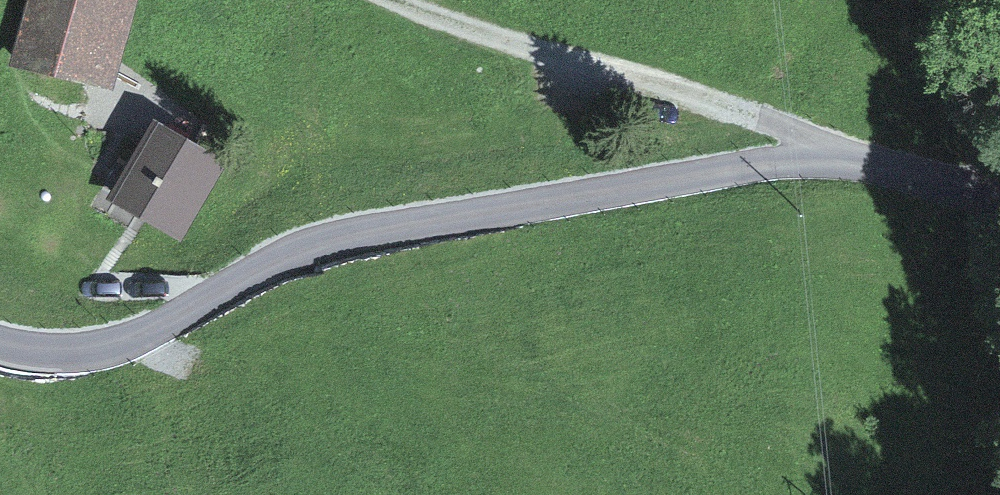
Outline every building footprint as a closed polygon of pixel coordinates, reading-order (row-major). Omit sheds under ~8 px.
[(11,68),(112,94),(136,0),(28,0),(11,68)] [(152,125),(108,201),(182,244),(227,168),(152,125)]
